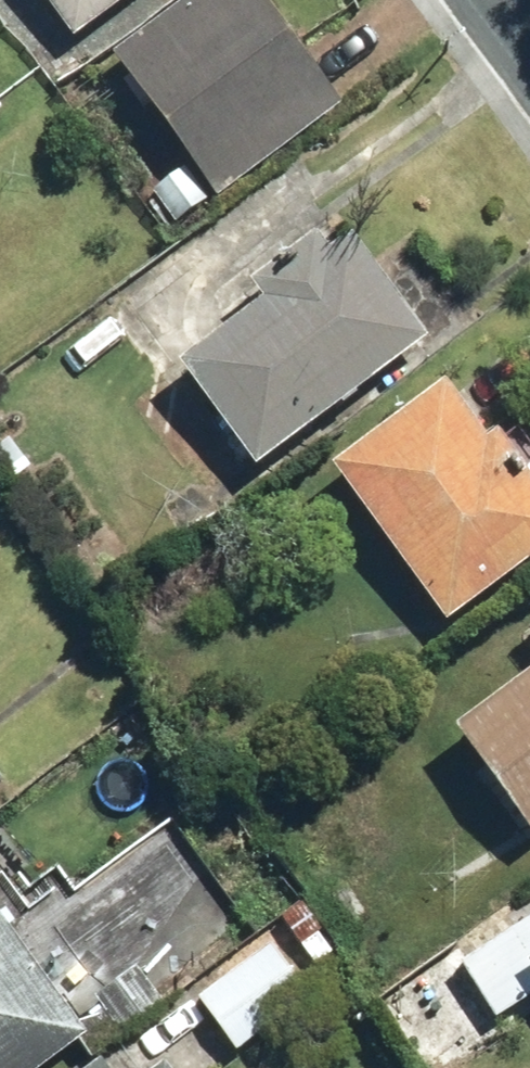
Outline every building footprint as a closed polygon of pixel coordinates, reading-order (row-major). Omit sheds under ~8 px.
[(124,0),(42,0),(71,39),(124,0)] [(105,62),(212,202),(339,106),(259,0),(186,0),(105,62)] [(421,338),(331,231),(166,367),(256,475),(421,338)] [(328,473),(446,624),(529,559),(529,488),(491,437),(482,443),(439,387),(328,473)] [(529,648),(529,626),(519,635),(529,648)] [(445,737),(529,839),(529,666),(445,737)] [(98,989),(0,867),(0,1067),(46,1067),(83,1038),(65,1016),(98,989)] [(451,964),(492,1028),(529,1004),(529,914),(451,964)] [(315,998),(269,944),(196,1005),(241,1059),(315,998)] [(96,1055),(79,1067),(106,1067),(96,1055)]
